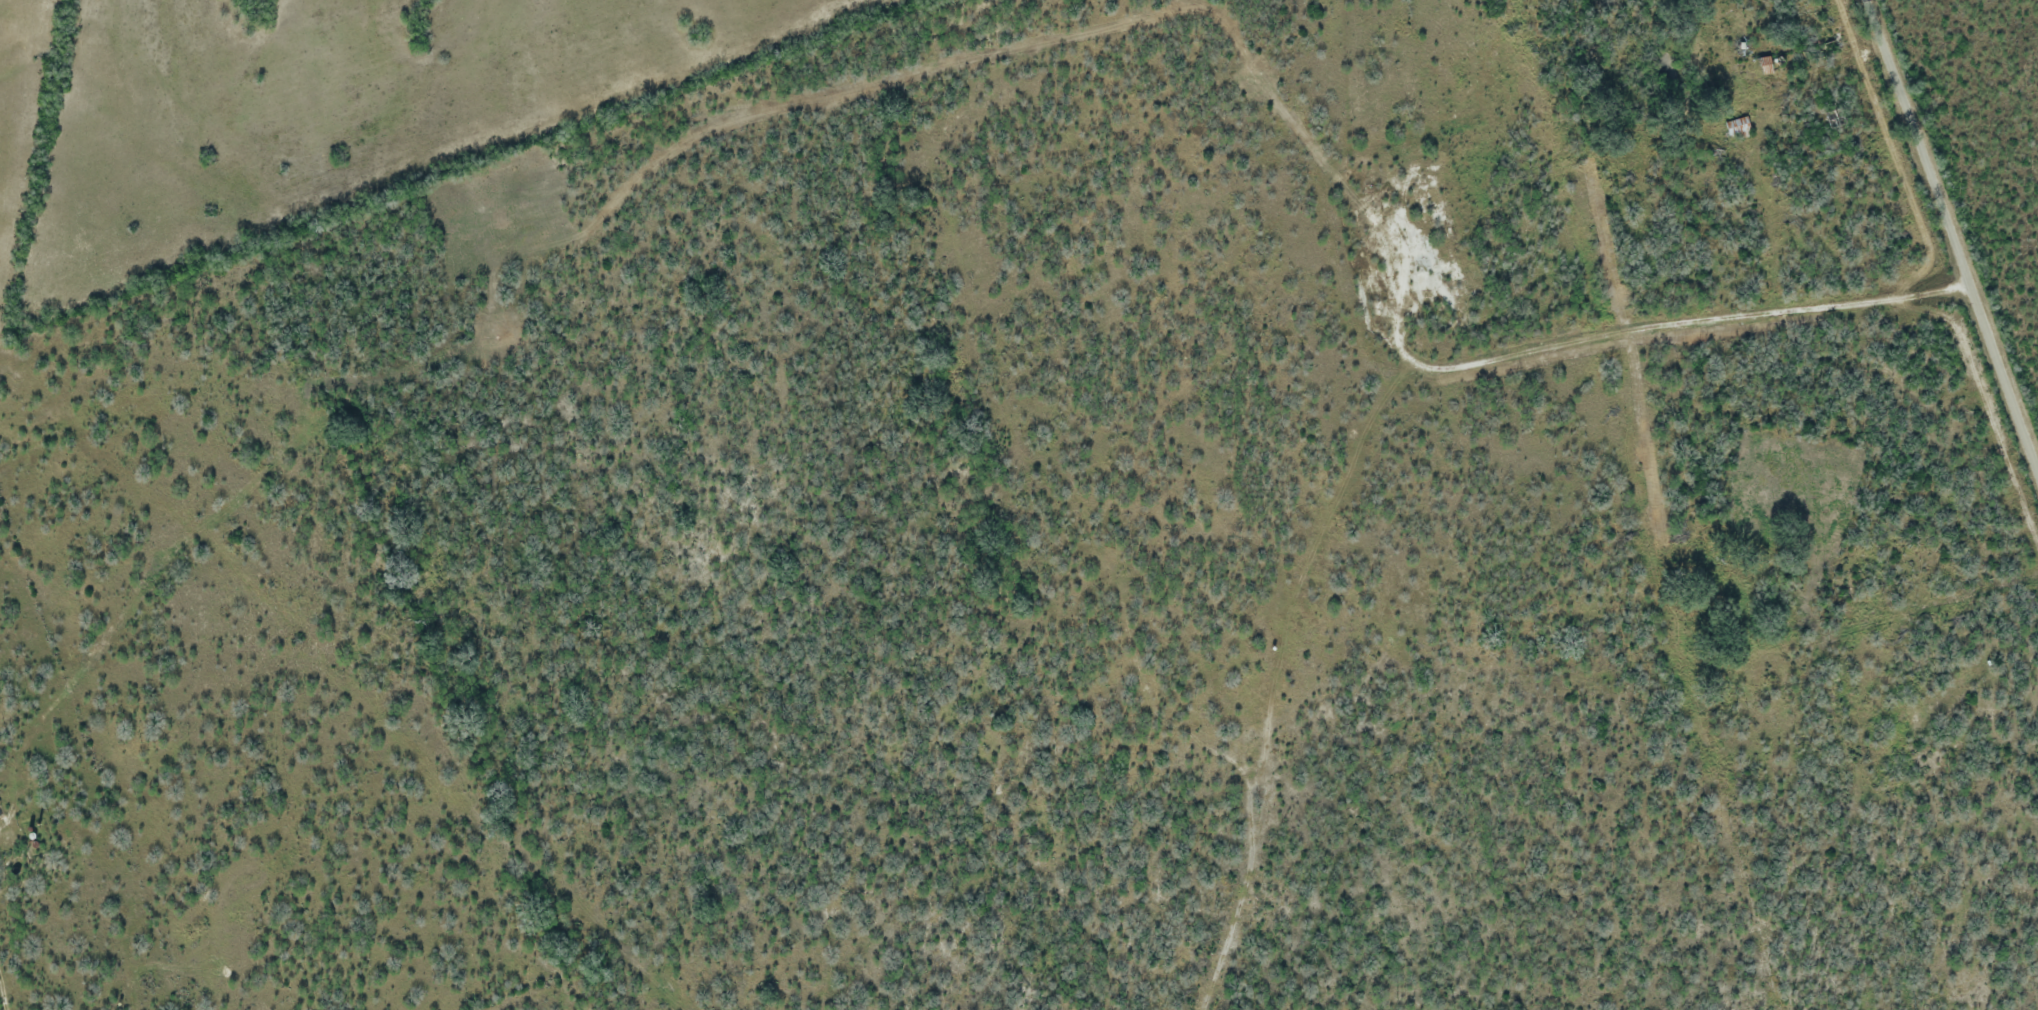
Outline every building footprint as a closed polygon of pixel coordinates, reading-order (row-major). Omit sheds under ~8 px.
[(1768,73),(1766,57),(1756,58),(1758,74),(1768,73)] [(1728,138),(1748,132),(1743,116),(1724,121),(1728,138)]
